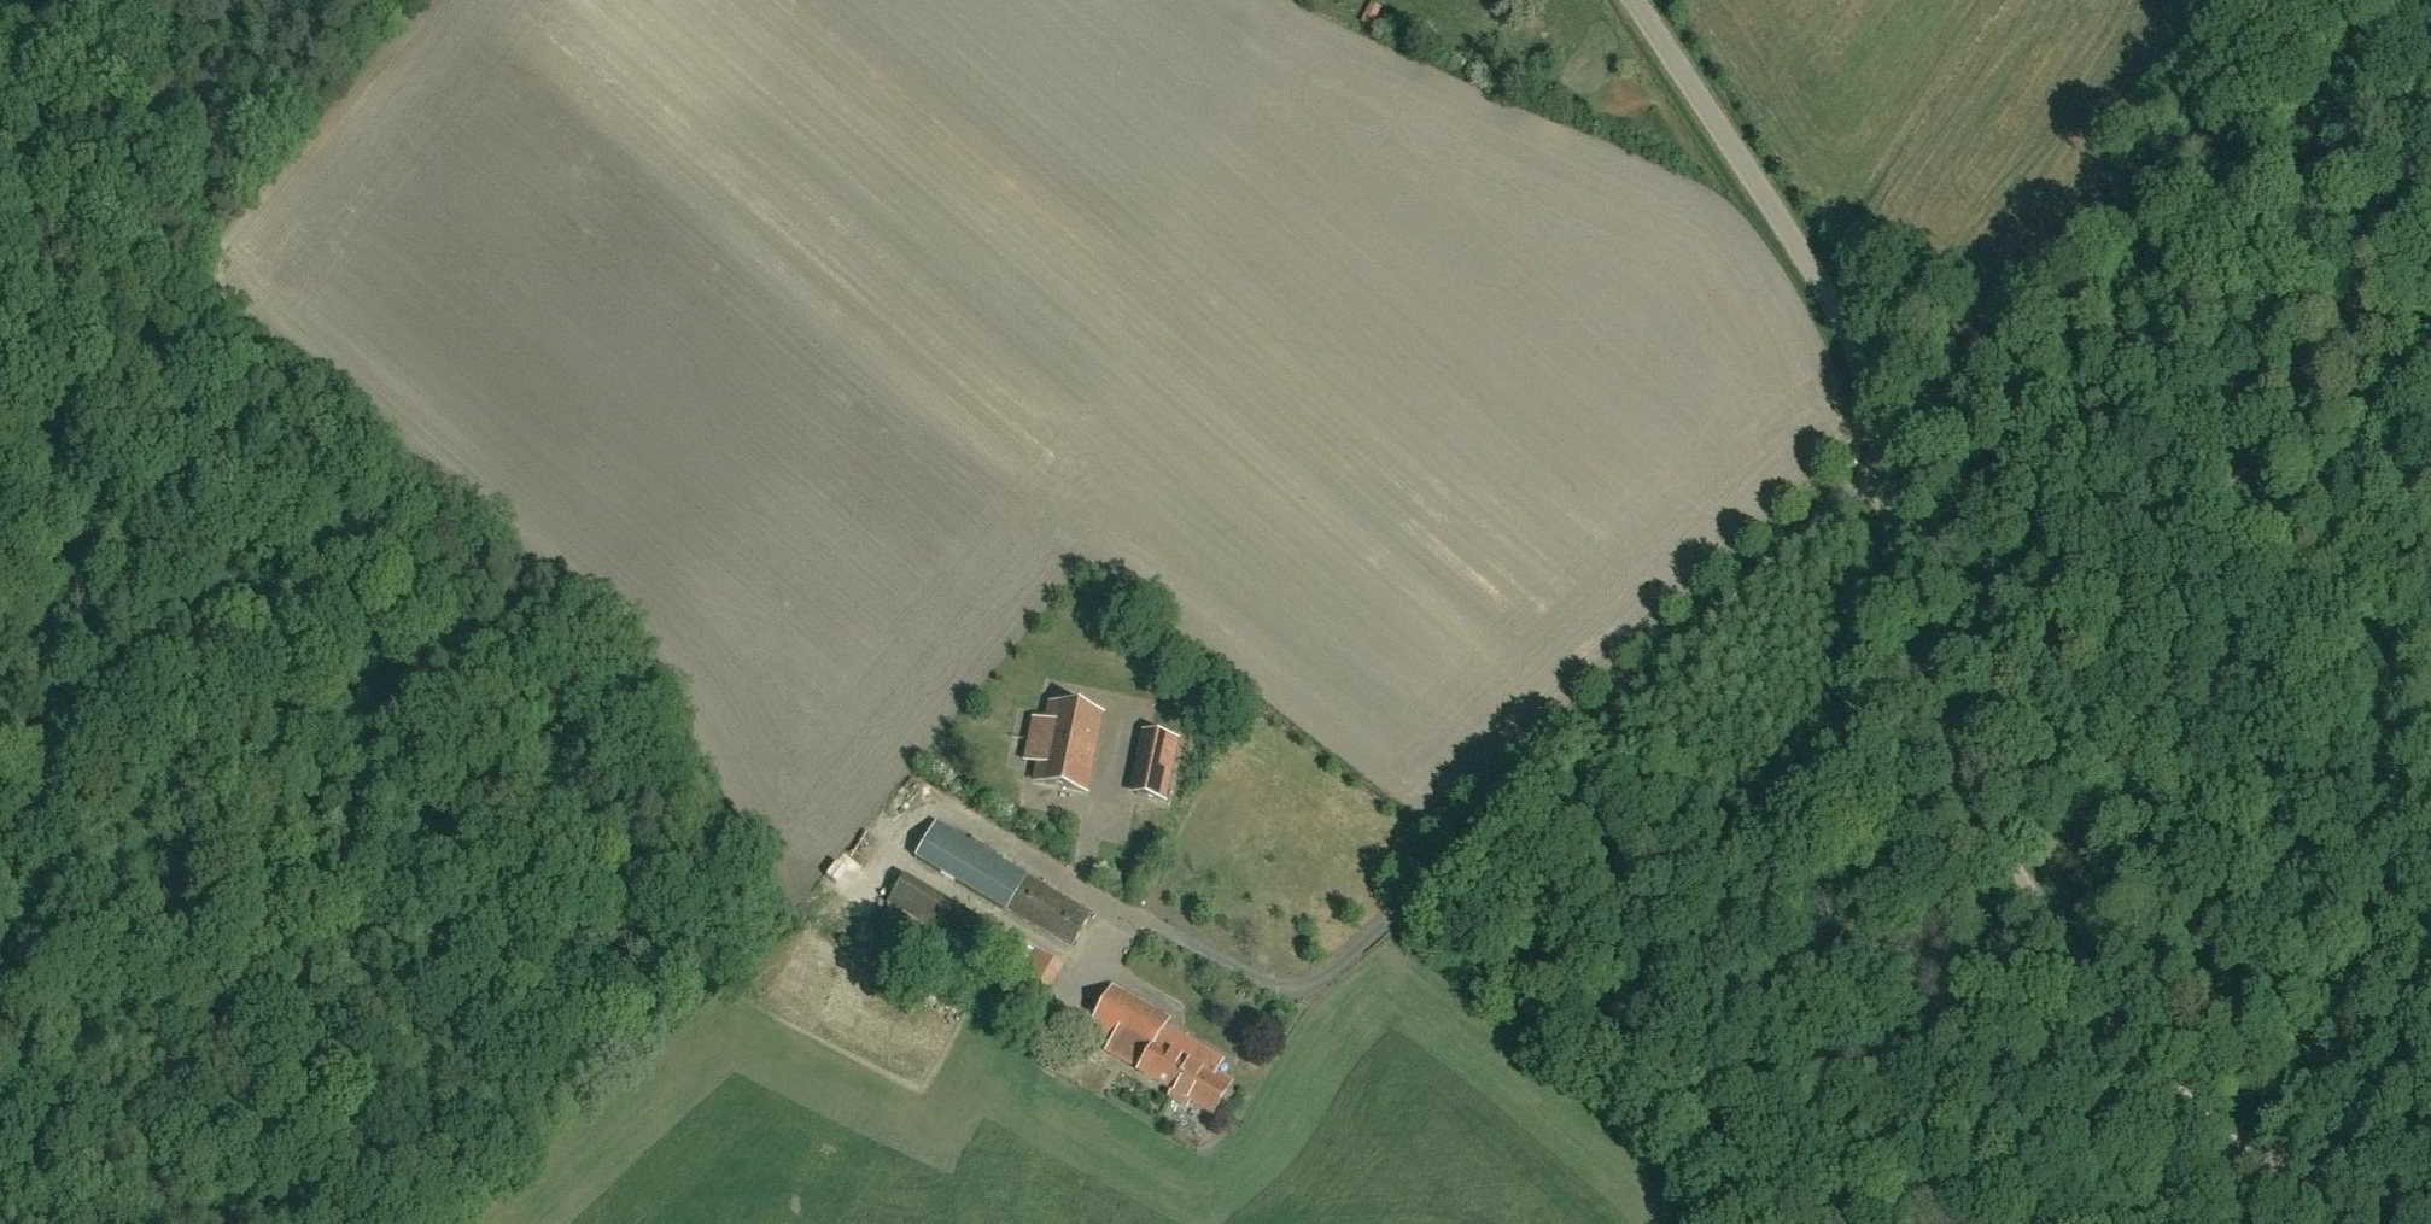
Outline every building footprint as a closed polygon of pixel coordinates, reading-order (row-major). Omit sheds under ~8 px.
[(1101,717),(1050,706),(1034,782),(1085,792),(1101,717)] [(1137,795),(1165,801),(1178,740),(1149,734),(1137,795)] [(1025,875),(936,823),(915,858),(1003,911),(1004,910),(1070,949),(1091,914),(1024,875),(1025,875)] [(976,958),(993,930),(904,877),(887,905),(976,958)] [(1009,1001),(1036,1016),(1062,970),(1035,955),(1009,1001)] [(1160,1066),(1169,1051),(1157,1044),(1170,1021),(1112,987),(1088,1030),(1131,1055),(1144,1063),(1138,1074),(1172,1094),(1182,1076),(1171,1070),(1170,1072),(1160,1066)] [(1182,1076),(1172,1094),(1169,1099),(1187,1110),(1190,1105),(1212,1118),(1227,1092),(1210,1082),(1213,1077),(1169,1051),(1160,1066),(1170,1072),(1171,1070),(1182,1076)]
